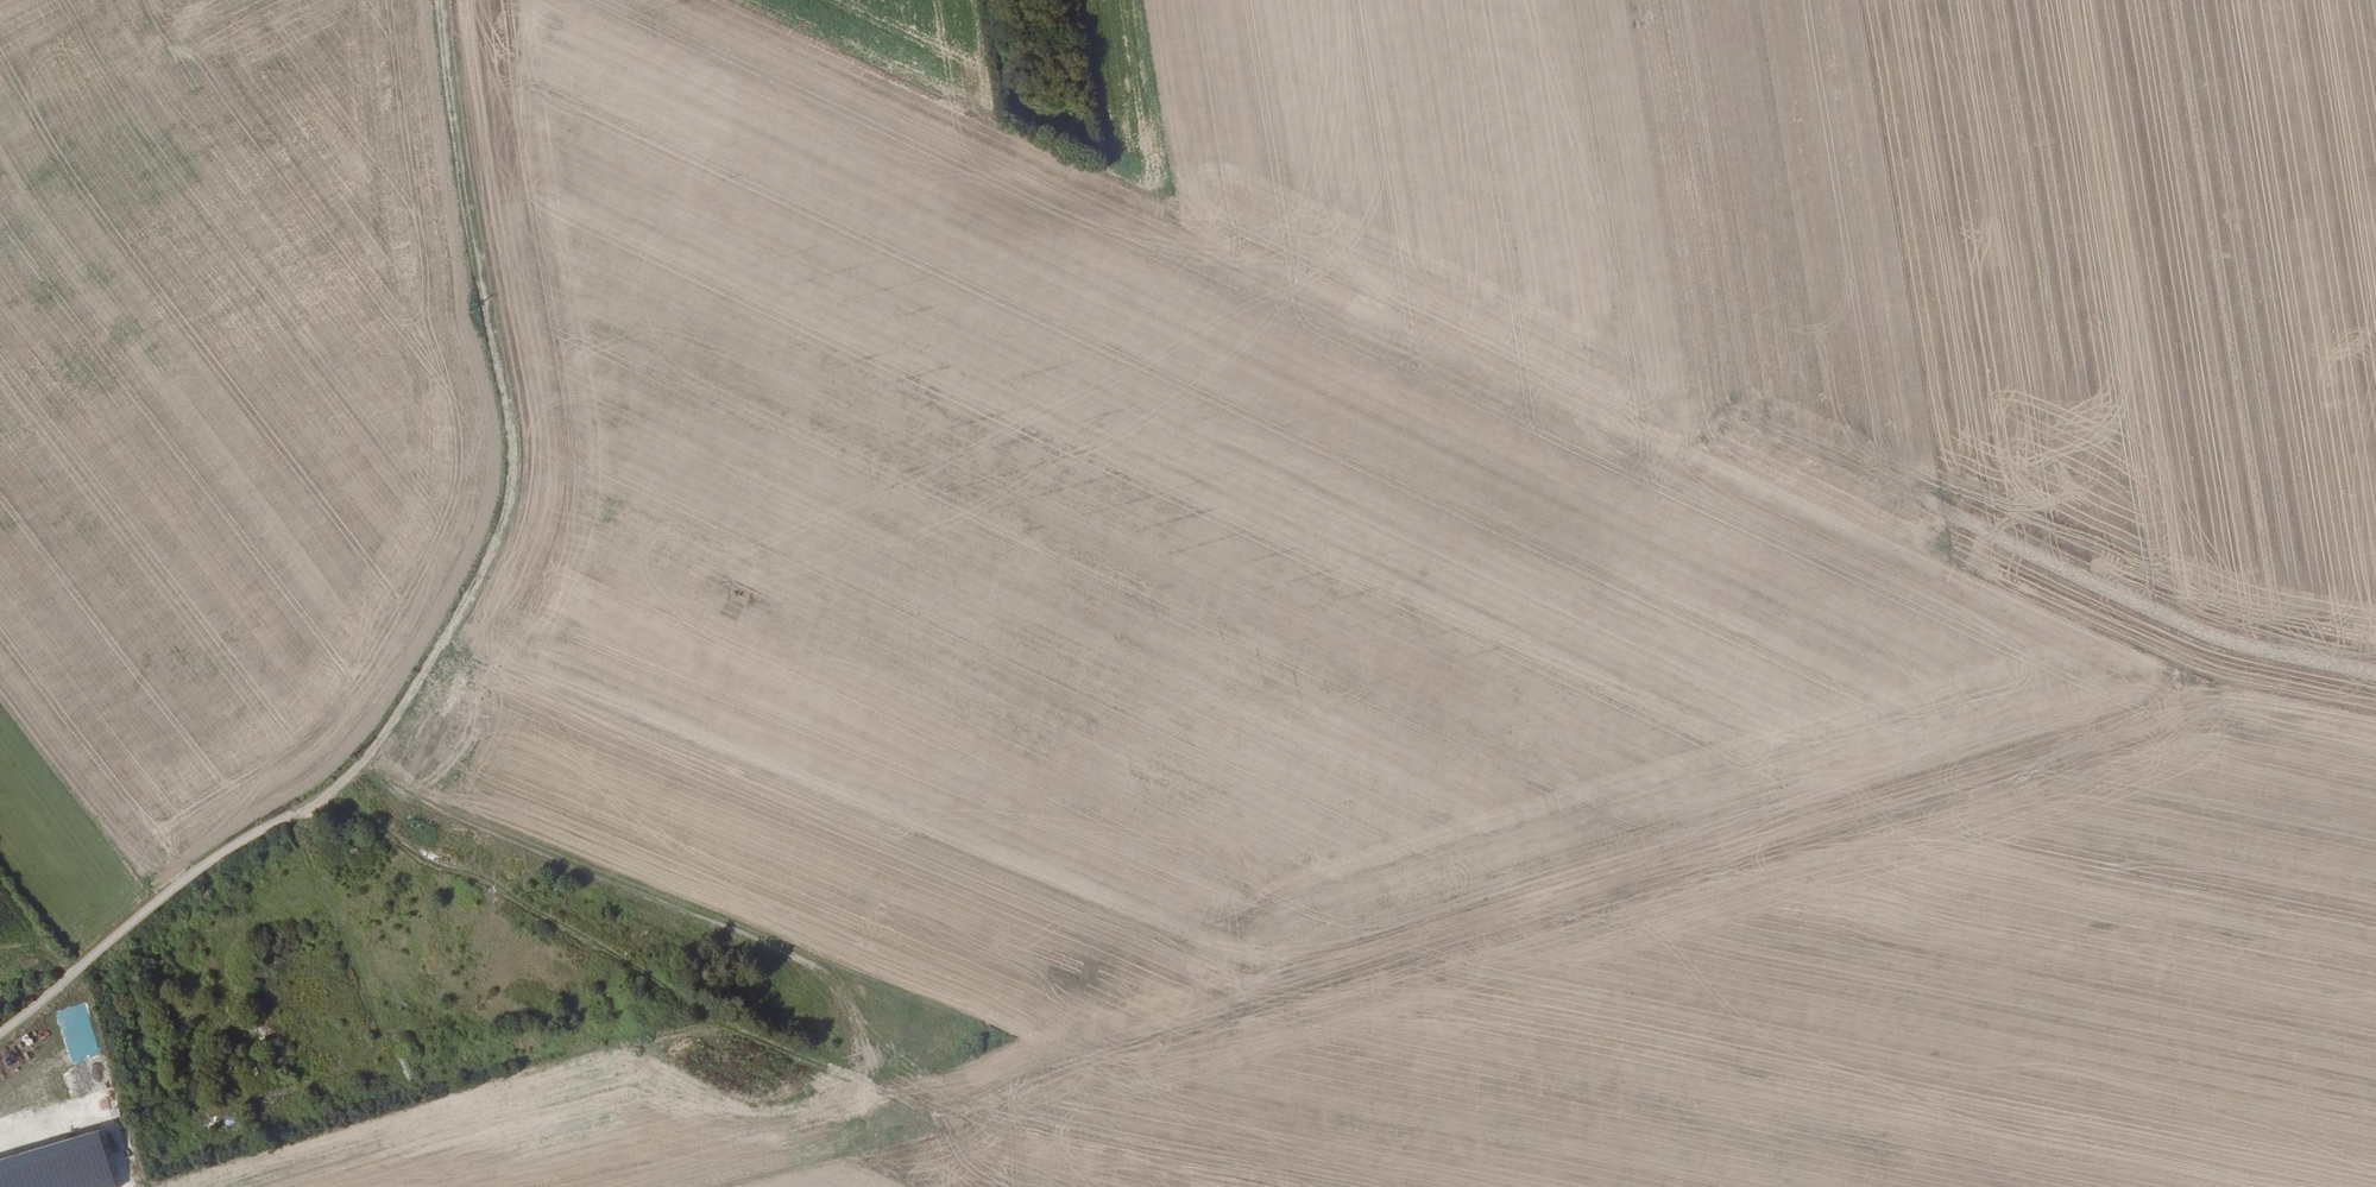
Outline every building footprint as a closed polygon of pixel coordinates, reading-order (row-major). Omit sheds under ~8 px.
[(0,1161),(0,1186),(118,1186),(101,1131),(0,1161)]
